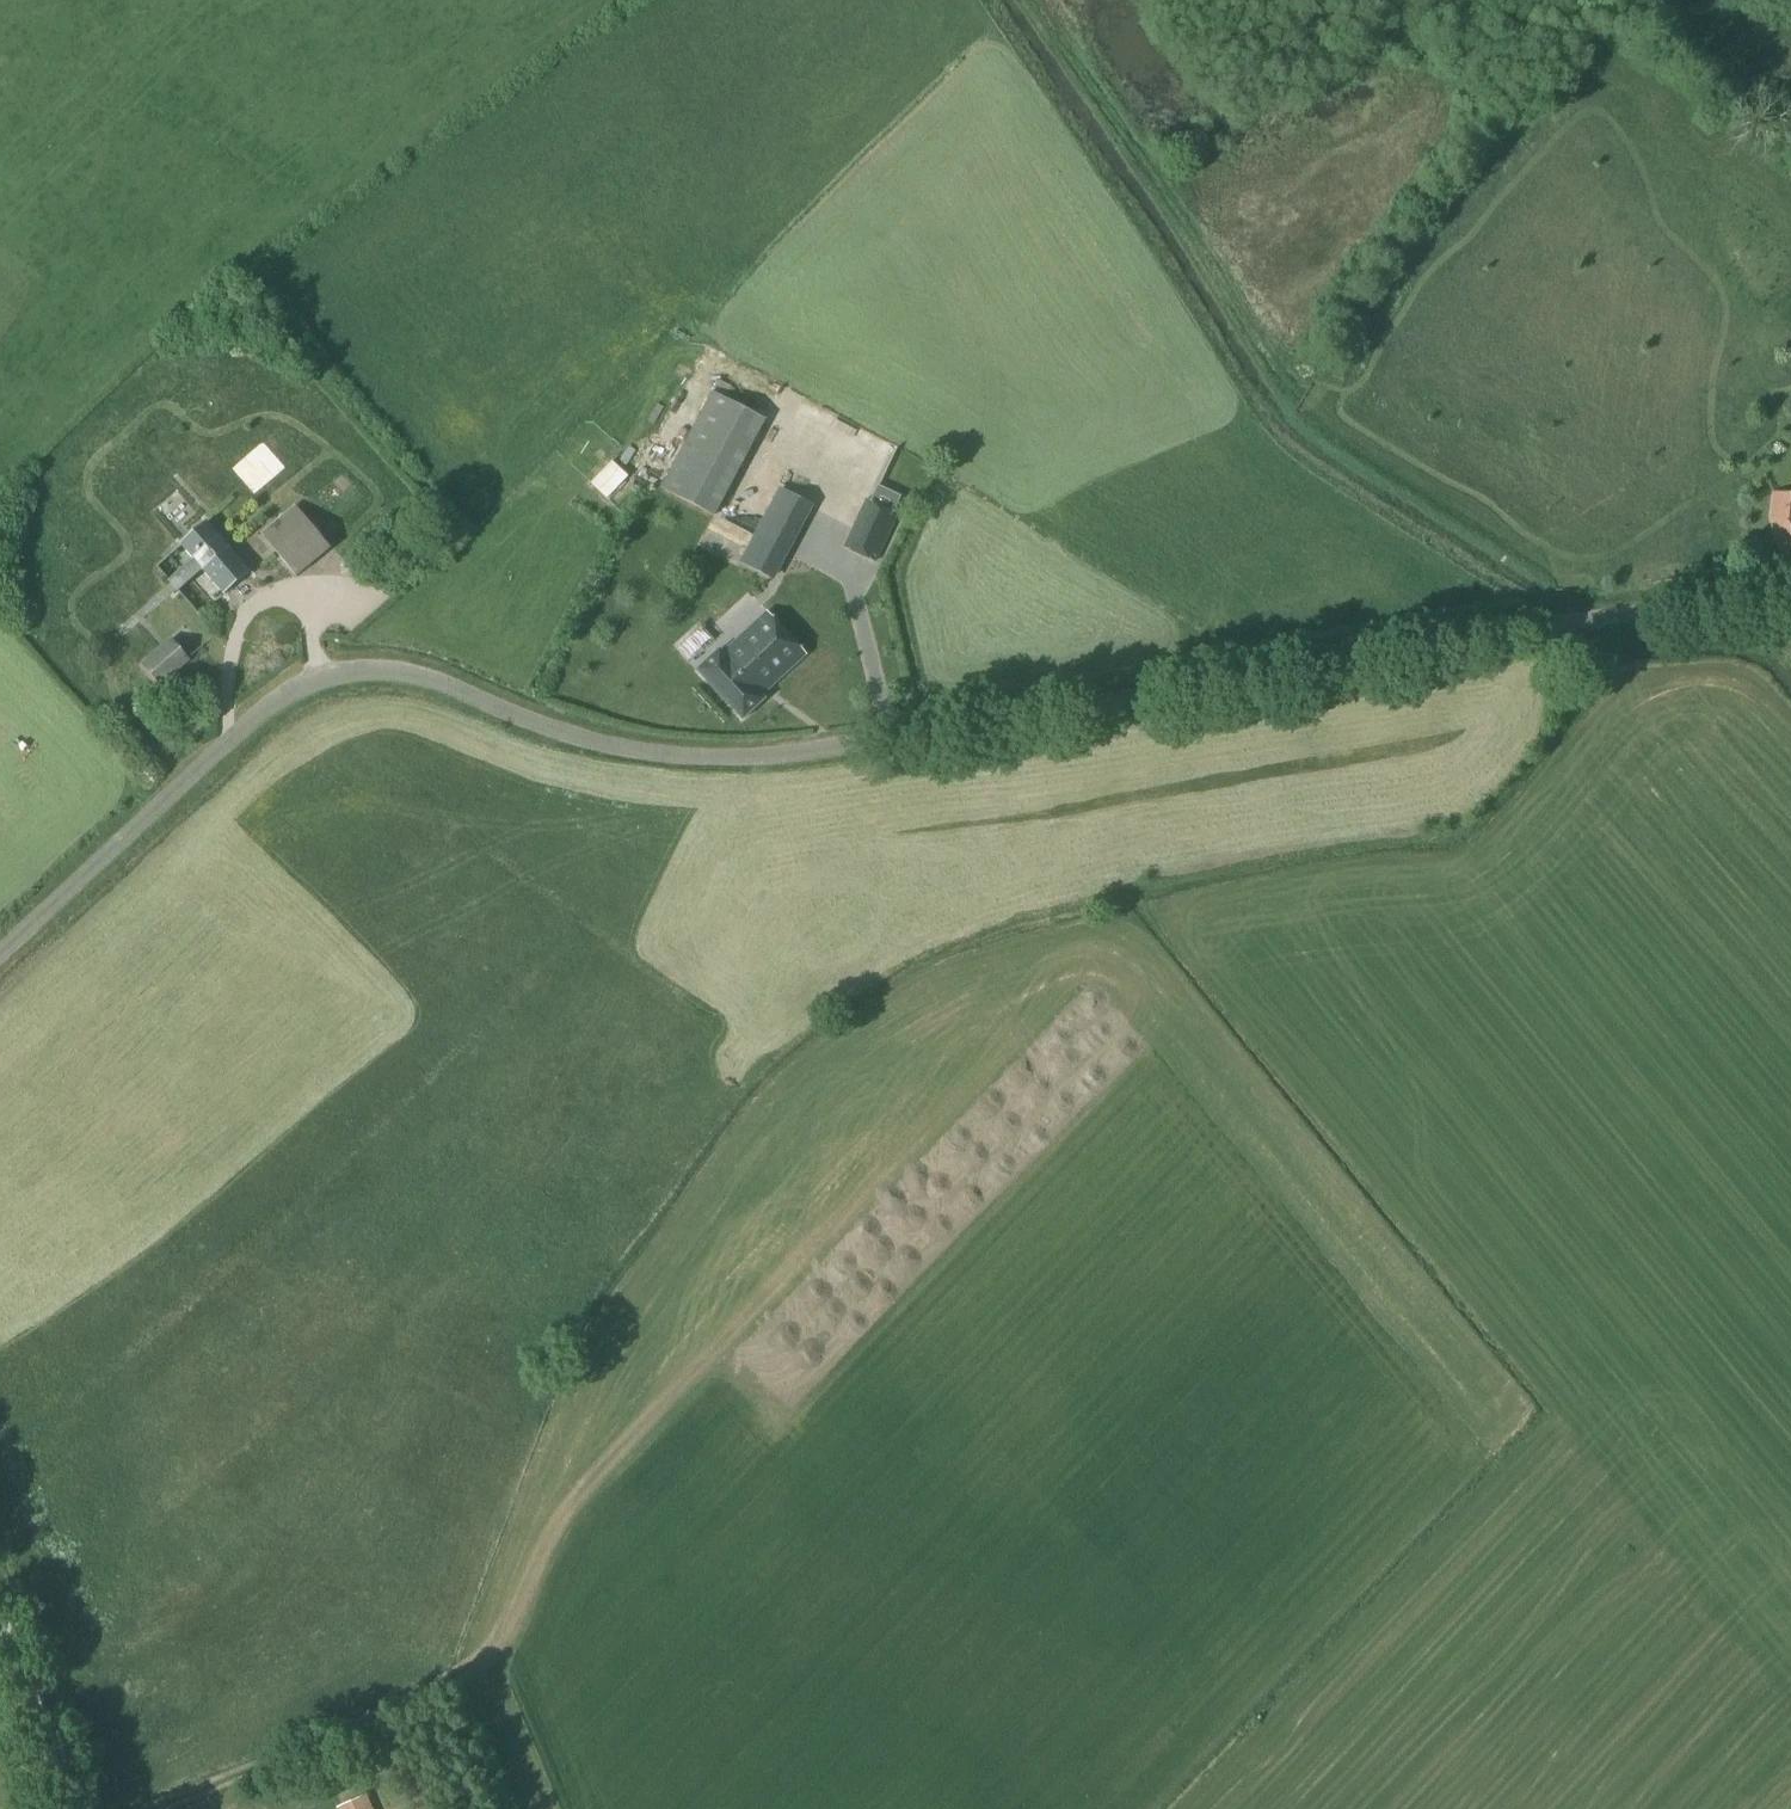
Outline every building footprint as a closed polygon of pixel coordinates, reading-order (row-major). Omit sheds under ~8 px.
[(664,484),(716,512),(768,418),(717,390),(664,484)] [(591,484),(608,500),(630,477),(612,461),(591,484)] [(812,506),(782,489),(742,560),(772,577),(812,506)] [(1790,564),(1790,496),(1773,494),(1771,517),(1773,533),(1787,566),(1790,564)] [(845,548),(875,562),(898,515),(867,500),(845,548)] [(263,535),(297,577),(331,550),(296,508),(263,535)] [(181,544),(225,595),(250,573),(206,523),(181,544)] [(761,697),(805,656),(767,614),(723,655),(720,652),(699,671),(743,719),(764,700),(761,697)] [(173,642),(142,668),(157,685),(188,660),(173,642)] [(346,1808),(378,1808),(374,1790),(343,1798),(346,1808)]
